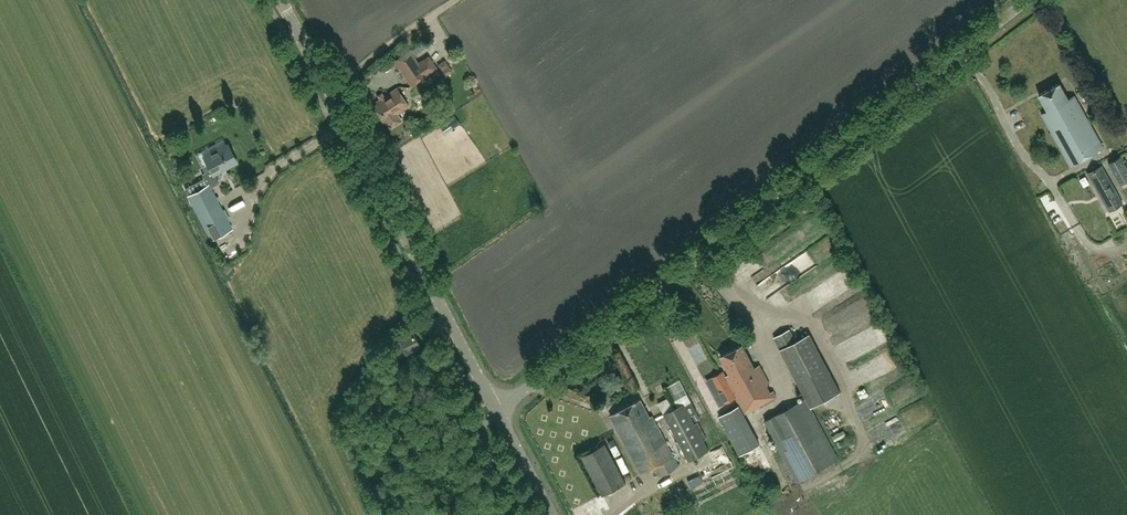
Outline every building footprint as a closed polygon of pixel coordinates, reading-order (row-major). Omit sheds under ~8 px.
[(403,73),(411,85),(436,68),(428,56),(417,64),(413,58),(415,57),(411,49),(394,61),(399,68),(401,66),(405,72),(403,73)] [(442,70),(439,72),(443,78),(452,71),(445,60),(438,65),(442,70)] [(1071,167),(1103,149),(1075,97),(1069,100),(1060,84),(1039,96),(1048,111),(1042,114),(1071,167)] [(373,106),(384,122),(386,121),(390,127),(392,128),(401,122),(401,119),(398,113),(409,105),(397,88),(377,101),(378,103),(373,106)] [(446,133),(456,129),(453,121),(443,125),(446,133)] [(231,229),(209,188),(219,182),(214,174),(235,163),(226,145),(204,157),(210,170),(202,174),(208,185),(188,195),(211,239),(231,229)] [(1120,184),(1126,180),(1126,169),(1121,157),(1109,163),(1120,184)] [(1088,174),(1109,211),(1123,204),(1101,166),(1088,174)] [(218,244),(223,250),(229,245),(223,239),(218,244)] [(790,280),(825,257),(816,244),(758,282),(764,290),(787,274),(790,280)] [(774,338),(811,407),(840,392),(810,333),(796,339),(790,329),(774,338)] [(402,356),(414,350),(421,346),(414,332),(395,342),(402,356)] [(726,377),(731,387),(741,405),(718,418),(739,457),(759,446),(742,416),(775,398),(773,393),(770,394),(766,388),(769,386),(759,366),(754,369),(742,345),(720,356),(730,375),(726,377)] [(698,381),(705,377),(698,365),(691,369),(698,381)] [(726,377),(724,372),(711,378),(715,386),(710,388),(713,395),(716,394),(721,403),(729,399),(725,390),(731,387),(726,377)] [(640,398),(610,414),(641,473),(655,466),(660,476),(679,466),(652,415),(650,416),(640,398)] [(804,399),(765,420),(798,481),(837,460),(804,399)] [(709,450),(703,440),(707,438),(698,422),(695,423),(690,416),(692,415),(695,421),(700,418),(697,412),(692,401),(685,405),(684,403),(664,414),(688,461),(709,450)] [(836,439),(848,433),(845,428),(833,434),(836,439)] [(616,454),(622,451),(618,441),(612,444),(616,454)] [(605,443),(581,455),(602,495),(625,483),(605,443)] [(718,453),(721,462),(729,460),(727,451),(718,453)] [(624,452),(618,454),(624,472),(630,470),(624,452)] [(763,459),(753,465),(757,473),(767,467),(763,459)] [(613,496),(606,501),(612,509),(619,504),(613,496)]
